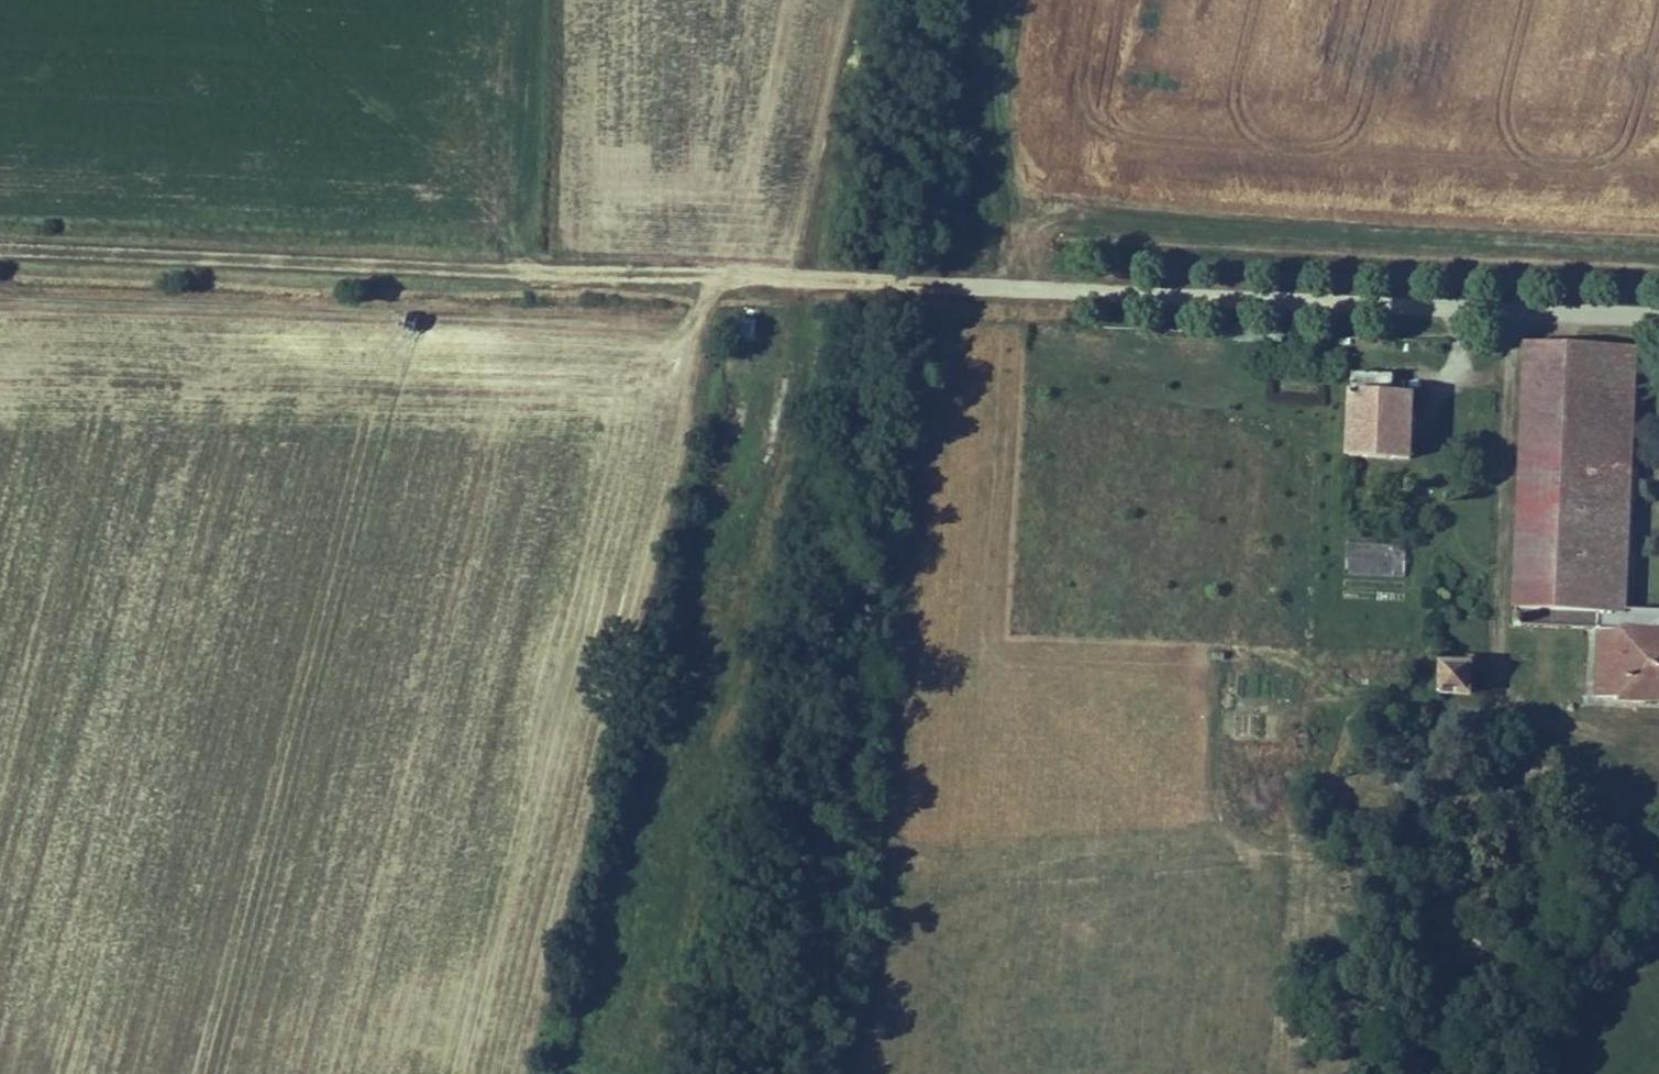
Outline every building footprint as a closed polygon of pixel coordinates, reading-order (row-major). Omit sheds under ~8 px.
[(1636,349),(1529,347),(1520,606),(1626,608),(1636,349)] [(1354,369),(1352,455),(1421,454),(1422,392),(1402,392),(1400,369),(1354,369)] [(1348,543),(1347,575),(1404,577),(1405,545),(1348,543)] [(1592,700),(1593,700),(1654,703),(1658,703),(1658,629),(1596,625),(1592,700)] [(1436,658),(1435,694),(1471,696),(1471,659),(1436,658)]
